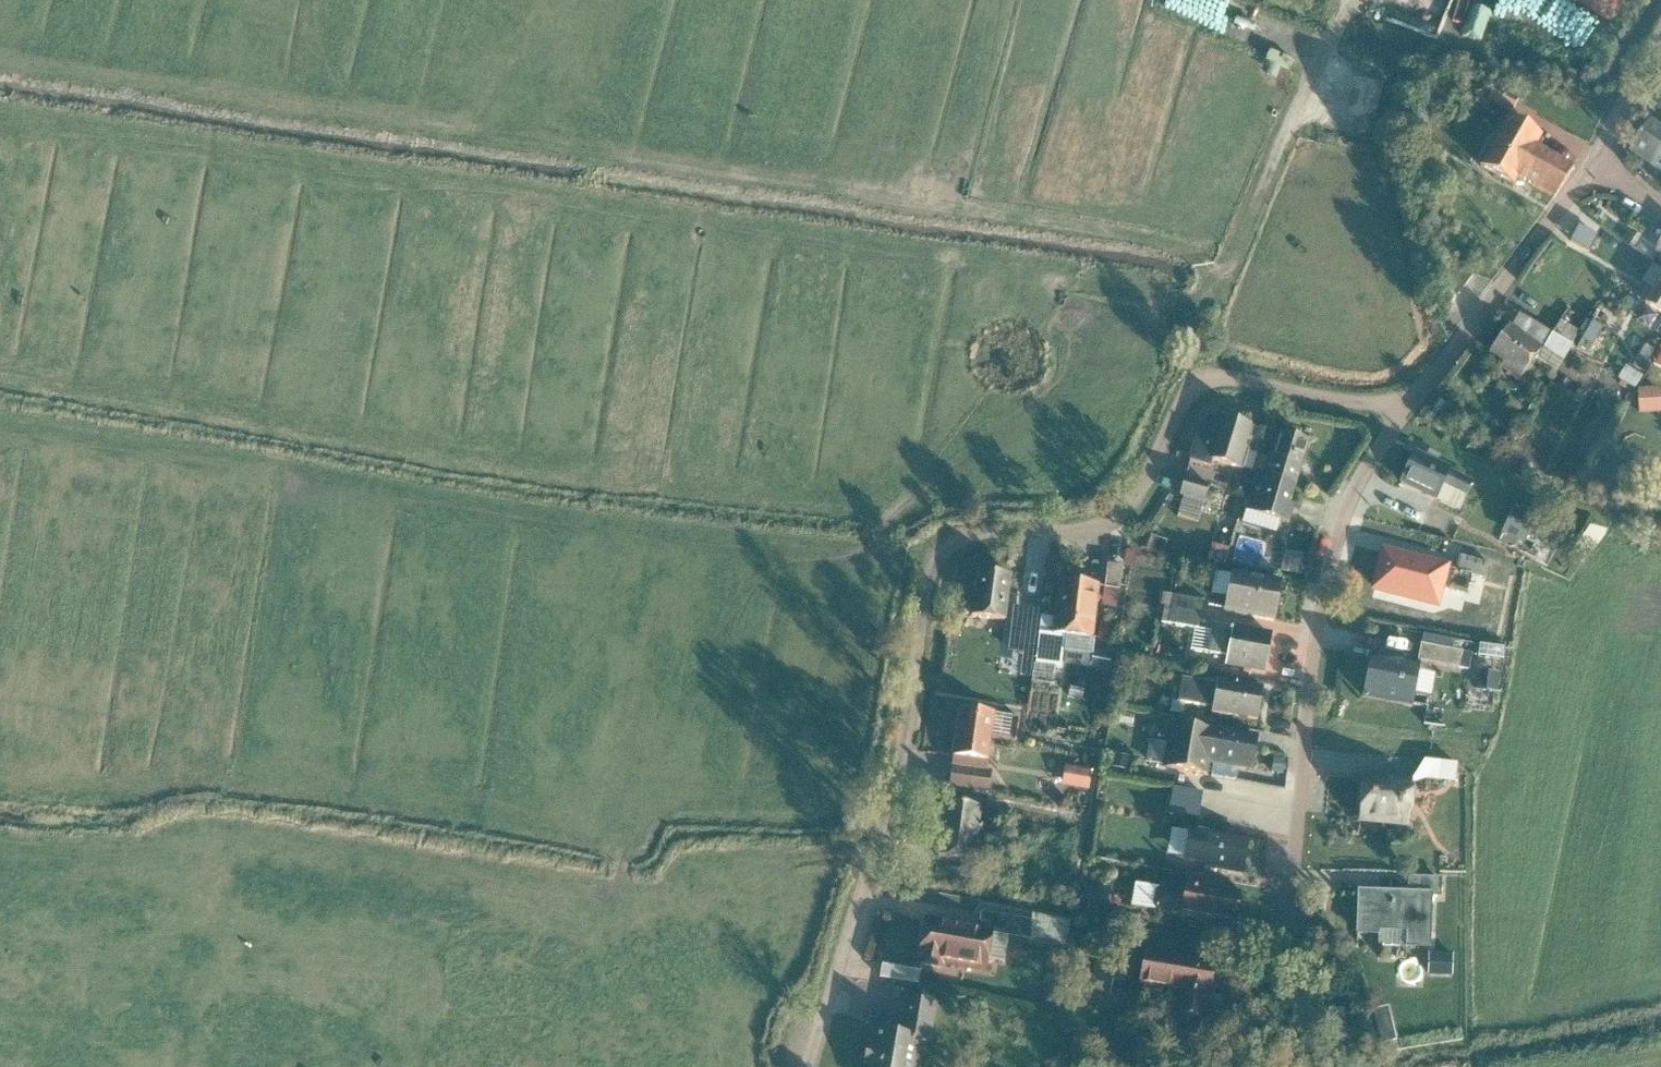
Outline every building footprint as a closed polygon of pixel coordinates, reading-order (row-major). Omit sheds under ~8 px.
[(1564,1),(1608,24),(1621,0),(1565,0),(1564,1)] [(1511,109),(1484,94),(1473,112),(1500,128),(1511,109)] [(1660,177),(1660,128),(1648,118),(1624,150),(1660,177)] [(1537,149),(1500,128),(1471,178),(1507,199),(1511,191),(1548,212),(1566,180),(1531,159),(1537,149)] [(1595,235),(1571,223),(1560,244),(1584,256),(1595,235)] [(1447,302),(1471,309),(1481,276),(1457,269),(1447,302)] [(1645,307),(1660,317),(1660,282),(1645,307)] [(1517,316),(1511,326),(1540,347),(1547,338),(1517,316)] [(1508,324),(1485,357),(1519,381),(1542,348),(1540,347),(1511,326),(1508,324)] [(1637,366),(1650,374),(1660,355),(1660,348),(1651,343),(1637,366)] [(1660,392),(1637,392),(1638,416),(1660,416),(1660,392)] [(1234,474),(1245,429),(1195,417),(1184,462),(1234,474)] [(1241,515),(1285,526),(1305,445),(1260,435),(1241,515)] [(1466,483),(1406,451),(1388,486),(1424,504),(1429,494),(1453,507),(1466,483)] [(1205,505),(1209,489),(1176,481),(1172,498),(1205,505)] [(1503,534),(1533,546),(1544,519),(1513,507),(1503,534)] [(1593,558),(1608,531),(1593,522),(1577,549),(1593,558)] [(1442,569),(1375,551),(1363,595),(1430,613),(1442,569)] [(1484,566),(1452,557),(1447,576),(1479,585),(1484,566)] [(1116,593),(1119,569),(1104,567),(1100,591),(1116,593)] [(1000,628),(1006,580),(968,575),(961,622),(1000,628)] [(1218,614),(1271,624),(1277,587),(1225,578),(1218,614)] [(1091,644),(1095,591),(1053,587),(1048,640),(1091,644)] [(1194,632),(1198,604),(1167,600),(1164,627),(1194,632)] [(1223,659),(1227,633),(1208,630),(1204,656),(1223,659)] [(1263,675),(1268,639),(1227,633),(1223,659),(1222,669),(1263,675)] [(1449,673),(1453,653),(1413,646),(1410,667),(1449,673)] [(1410,667),(1360,658),(1352,701),(1403,709),(1410,667)] [(1479,689),(1500,690),(1501,671),(1480,670),(1479,689)] [(1255,724),(1260,692),(1212,685),(1208,717),(1255,724)] [(991,718),(952,713),(942,788),(986,794),(989,773),(984,772),(991,718)] [(1166,766),(1166,768),(1204,775),(1206,762),(1211,732),(1182,727),(1179,743),(1170,742),(1170,745),(1166,766)] [(1211,732),(1206,762),(1212,763),(1251,769),(1256,737),(1211,729),(1211,732)] [(1445,790),(1447,769),(1409,764),(1406,784),(1445,790)] [(1088,773),(1060,769),(1057,789),(1085,793),(1088,773)] [(1406,784),(1348,777),(1341,822),(1400,830),(1406,784)] [(981,811),(935,805),(928,861),(973,867),(981,811)] [(1244,843),(1205,838),(1201,871),(1240,876),(1244,843)] [(1234,928),(1239,898),(1202,892),(1204,884),(1180,880),(1178,895),(1174,918),(1234,928)] [(1403,897),(1353,896),(1352,934),(1396,936),(1396,950),(1420,951),(1422,898),(1431,898),(1431,885),(1403,884),(1403,897)] [(1153,914),(1157,891),(1131,887),(1127,909),(1153,914)] [(1105,890),(1086,890),(1085,906),(1104,906),(1105,890)] [(1174,918),(1178,895),(1157,891),(1153,914),(1174,918)] [(977,912),(974,929),(988,931),(987,936),(1003,938),(1006,917),(977,912)] [(1030,920),(1006,917),(1003,938),(1064,947),(1068,923),(1030,917),(1030,920)] [(974,929),(920,921),(913,967),(981,978),(987,936),(988,931),(974,929)] [(1430,951),(1431,974),(1454,974),(1454,951),(1430,951)] [(1210,964),(1140,954),(1135,990),(1174,996),(1171,1018),(1202,1023),(1210,964)] [(914,1048),(927,1050),(933,1009),(899,1004),(894,1036),(867,1032),(862,1066),(911,1066),(914,1048)]
